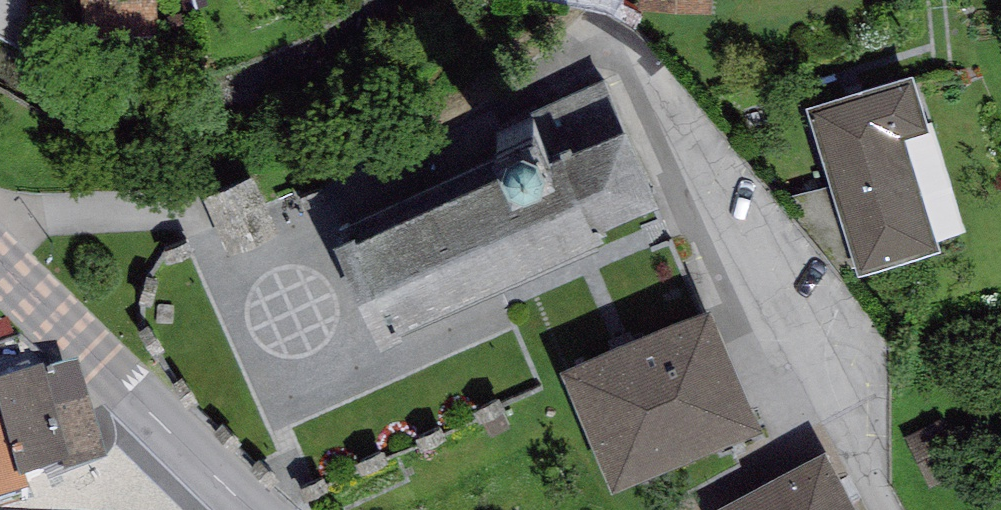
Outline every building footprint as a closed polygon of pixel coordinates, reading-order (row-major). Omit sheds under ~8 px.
[(715,0),(655,0),(655,11),(714,12),(715,0)] [(824,108),(869,272),(939,253),(908,141),(927,136),(913,83),(824,108)] [(576,148),(635,122),(618,84),(559,109),(576,148)] [(503,121),(524,167),(571,145),(550,100),(503,121)] [(398,317),(409,339),(504,295),(613,245),(607,231),(667,203),(634,132),(577,158),(571,145),(524,167),(413,219),(363,242),(369,254),(398,317)] [(220,223),(228,242),(277,220),(268,201),(251,161),(202,183),(220,223)] [(715,322),(577,382),(623,485),(761,425),(715,322)] [(0,376),(0,400),(21,475),(26,474),(63,463),(65,469),(107,456),(78,360),(47,369),(45,363),(0,376)] [(29,486),(26,474),(21,475),(0,400),(0,494),(29,486)] [(745,509),(862,509),(837,462),(745,509)]
